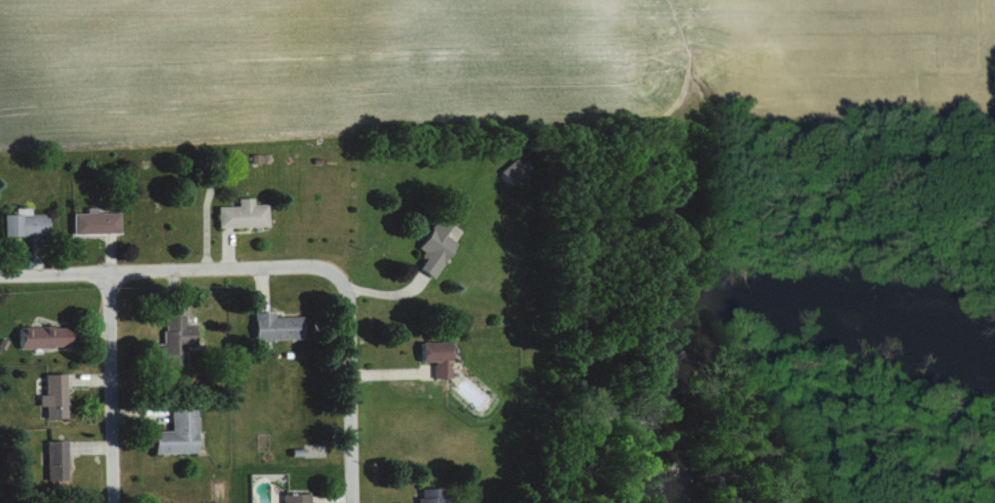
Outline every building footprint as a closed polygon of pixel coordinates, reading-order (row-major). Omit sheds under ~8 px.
[(267,225),(267,204),(254,204),(254,197),(239,197),(239,206),(218,206),(218,225),(267,225)] [(120,211),(72,211),(72,232),(120,232),(120,211)] [(4,213),(4,235),(48,235),(48,213),(4,213)] [(435,277),(457,241),(446,234),(453,221),(440,213),(420,248),(427,252),(418,267),(435,277)] [(254,339),(302,338),(301,314),(273,315),(273,311),(254,311),(254,339)] [(155,342),(155,364),(189,364),(189,345),(196,345),(196,313),(164,314),(164,342),(155,342)] [(19,326),(19,346),(70,346),(70,325),(19,326)] [(452,340),(422,340),(422,361),(434,361),(434,377),(452,377),(452,340)] [(45,372),(45,418),(67,418),(67,372),(45,372)] [(197,453),(197,404),(171,405),(171,430),(155,430),(155,453),(197,453)] [(68,480),(68,440),(48,440),(48,480),(68,480)] [(446,487),(421,488),(421,502),(446,502),(446,487)] [(284,492),(284,502),(309,502),(309,492),(284,492)]
